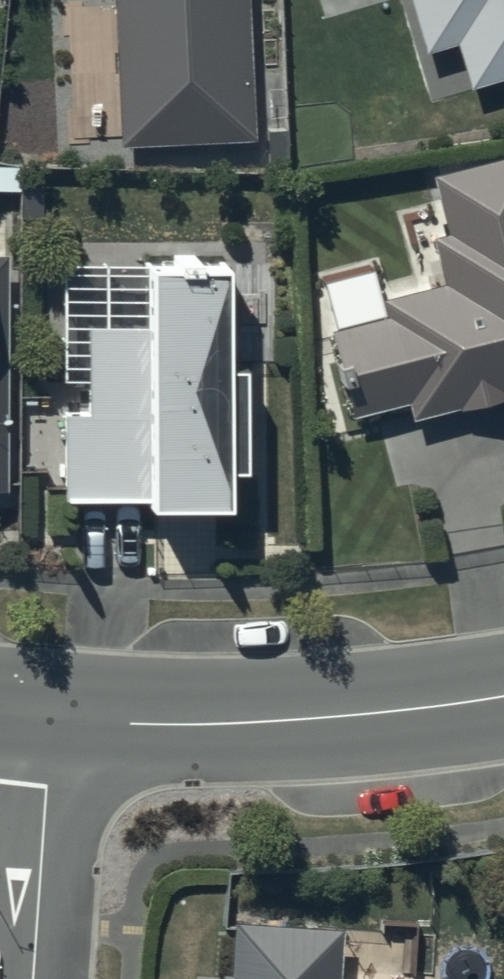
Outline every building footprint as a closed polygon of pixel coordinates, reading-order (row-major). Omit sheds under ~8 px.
[(113,140),(247,134),(241,0),(107,0),(113,140)] [(425,46),(456,37),(470,84),(503,74),(503,0),(412,0),(425,46)] [(433,169),(447,224),(433,228),(445,277),(380,293),(385,310),(328,324),(350,411),(407,397),(411,414),(503,391),(503,152),(433,169)] [(130,321),(80,321),(80,407),(56,407),(56,492),(214,493),(214,458),(230,458),(230,357),(212,357),(212,254),(130,253),(130,321)] [(232,916),(230,968),(218,967),(218,978),(419,978),(419,974),(333,970),(336,922),(232,916)]
